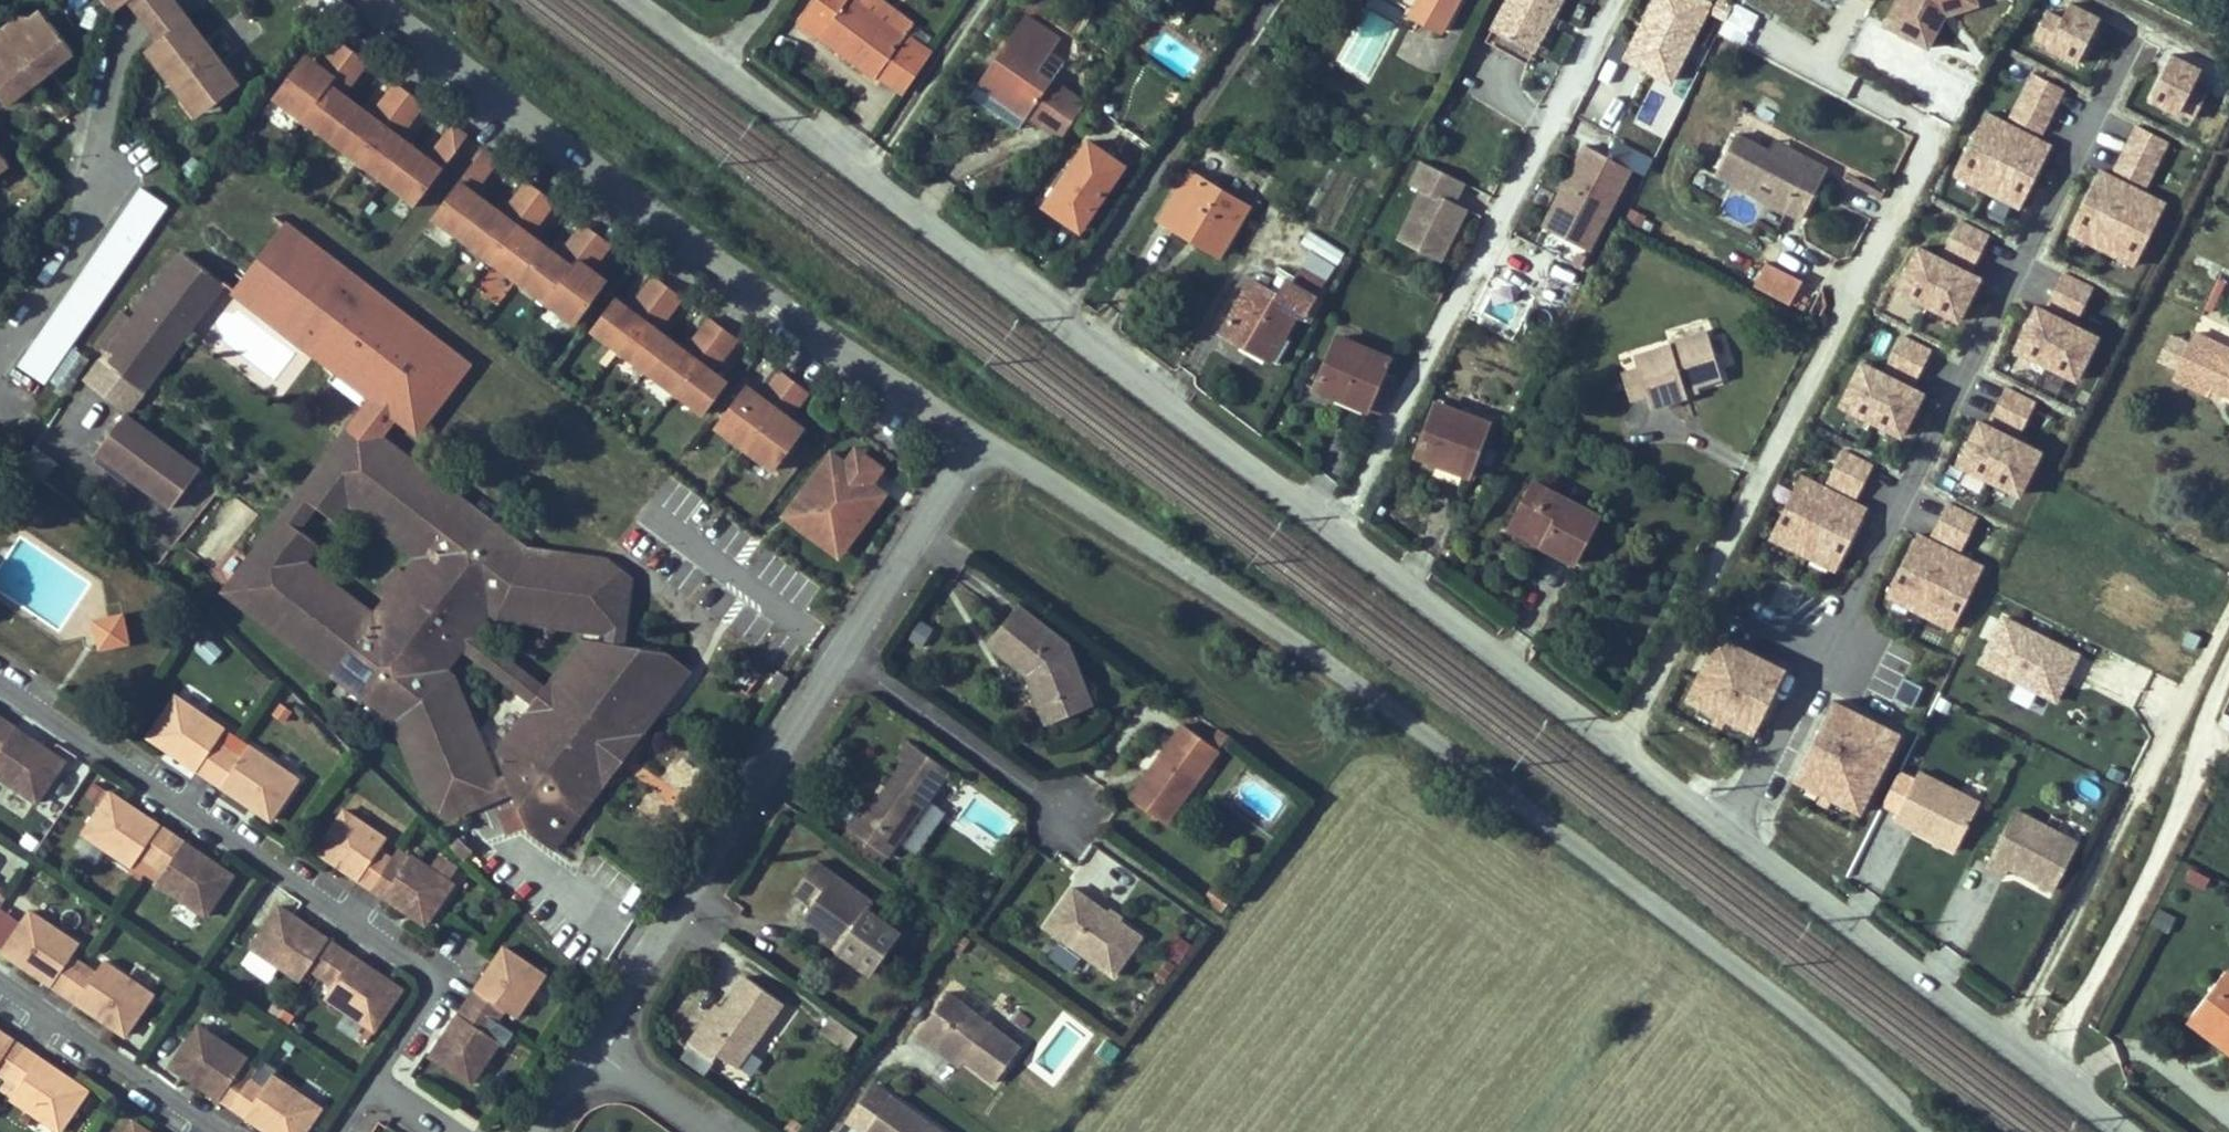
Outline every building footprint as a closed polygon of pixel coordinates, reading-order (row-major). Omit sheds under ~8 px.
[(38,8),(32,0),(17,0),(0,14),(0,27),(8,21),(22,22),(25,6),(38,8)] [(134,32),(150,19),(174,0),(109,0),(134,32)] [(175,0),(174,0),(150,19),(148,32),(163,35),(161,50),(178,70),(187,71),(185,89),(202,91),(229,70),(214,51),(205,50),(189,29),(191,21),(175,0)] [(903,28),(863,0),(800,0),(781,29),(864,86),(866,82),(893,43),(895,40),(903,28)] [(1392,10),(1398,0),(1374,0),(1392,10)] [(1436,0),(1398,0),(1392,10),(1389,16),(1419,31),(1436,0)] [(1480,31),(1514,49),(1537,6),(1544,10),(1549,0),(1496,0),(1480,31)] [(1605,46),(1649,69),(1684,0),(1629,0),(1623,11),(1627,13),(1622,23),(1615,27),(1605,46)] [(1710,0),(1691,0),(1689,3),(1704,11),(1710,0)] [(1738,6),(1725,0),(1710,0),(1704,11),(1698,24),(1723,38),(1738,6)] [(1863,13),(1906,36),(1924,0),(1925,0),(1870,0),(1863,13)] [(63,39),(38,8),(25,6),(22,22),(8,21),(0,27),(0,90),(12,80),(12,69),(37,50),(47,52),(63,39)] [(1537,6),(1514,49),(1522,53),(1544,10),(1537,6)] [(2071,69),(2093,25),(2062,10),(2054,26),(2040,19),(2028,44),(2055,58),(2054,60),(2071,69)] [(1623,11),(1615,27),(1622,23),(1627,13),(1623,11)] [(1015,14),(1006,27),(1039,51),(1049,38),(1015,14)] [(189,102),(202,91),(185,89),(187,71),(178,70),(161,50),(163,35),(148,32),(150,19),(134,32),(189,102)] [(214,51),(191,21),(189,29),(205,50),(214,51)] [(1056,93),(1040,81),(1025,71),(1039,51),(1006,27),(963,86),(980,98),(987,90),(1020,113),(1034,124),(1056,93)] [(1514,49),(1480,31),(1473,43),(1515,65),(1522,53),(1514,49)] [(312,66),(339,87),(360,60),(332,39),(312,66)] [(893,43),(866,82),(892,99),(920,57),(895,40),(893,43)] [(12,80),(47,52),(37,50),(12,69),(12,80)] [(1054,62),(1039,51),(1025,71),(1040,81),(1054,62)] [(292,61),(285,71),(299,81),(306,72),(292,61)] [(2187,92),(2195,76),(2164,61),(2142,105),(2159,113),(2161,111),(2188,124),(2201,99),(2187,92)] [(307,72),(335,93),(339,87),(312,66),(307,72)] [(285,71),(268,94),(284,106),(286,103),(311,122),(308,125),(340,149),(342,146),(367,165),(365,168),(396,192),(399,189),(411,198),(435,167),(421,156),(391,135),(363,114),(335,93),(307,72),(306,72),(299,81),(285,71)] [(1644,77),(1623,108),(1652,129),(1674,97),(1644,77)] [(368,108),(396,129),(416,102),(388,81),(368,108)] [(2037,141),(2059,96),(2028,81),(2006,126),(2037,141)] [(987,90),(980,98),(1013,122),(1020,113),(987,90)] [(1075,106),(1056,93),(1034,124),(1054,139),(1075,106)] [(391,135),(396,129),(368,108),(363,114),(391,135)] [(1783,204),(1812,153),(1773,132),(1766,145),(1753,137),(1722,120),(1700,157),(1783,204)] [(2015,214),(2045,153),(1979,120),(1948,181),(2015,214)] [(439,161),(459,134),(445,123),(425,150),(439,161)] [(1766,145),(1773,132),(1760,124),(1753,137),(1766,145)] [(2138,192),(2160,147),(2130,132),(2108,177),(2138,192)] [(1572,237),(1614,155),(1570,133),(1555,161),(1560,164),(1555,173),(1550,170),(1528,214),(1572,237)] [(1122,169),(1085,142),(1038,208),(1074,234),(1122,169)] [(439,161),(425,150),(421,156),(435,167),(439,161)] [(496,161),(481,150),(461,177),(475,188),(496,161)] [(1555,173),(1560,164),(1555,161),(1550,170),(1555,173)] [(1420,261),(1447,212),(1435,205),(1446,185),(1404,163),(1393,184),(1405,191),(1379,238),(1420,261)] [(1213,243),(1239,204),(1185,168),(1151,218),(1165,228),(1173,217),(1213,243)] [(475,188),(461,177),(457,183),(471,193),(475,188)] [(2129,271),(2159,210),(2093,177),(2063,238),(2129,271)] [(565,317),(581,328),(604,297),(590,287),(597,277),(596,276),(615,251),(587,230),(567,257),(581,267),(576,273),(563,263),(534,241),(507,220),(471,193),(457,183),(431,217),(451,232),(449,235),(481,258),(484,255),(509,273),(507,276),(539,299),(542,296),(567,314),(565,317)] [(539,235),(559,208),(531,188),(511,215),(539,235)] [(169,208),(142,190),(20,366),(46,384),(169,208)] [(534,241),(539,235),(511,215),(507,220),(534,241)] [(473,368),(286,226),(232,297),(369,401),(396,422),(419,439),(473,368)] [(1966,274),(1981,243),(1951,228),(1935,259),(1966,274)] [(1324,291),(1345,251),(1314,235),(1292,275),(1324,291)] [(1774,293),(1786,268),(1751,250),(1738,274),(1774,293)] [(1974,286),(1908,253),(1887,294),(1953,328),(1974,286)] [(581,267),(567,257),(563,263),(576,273),(581,267)] [(134,320),(123,312),(96,347),(107,355),(103,361),(132,382),(142,369),(149,374),(191,319),(197,324),(212,305),(197,293),(208,279),(181,258),(134,320)] [(1262,296),(1237,280),(1206,329),(1224,341),(1232,328),(1261,347),(1283,312),(1293,318),(1305,299),(1281,284),(1284,279),(1275,274),(1262,296)] [(611,287),(597,277),(590,287),(604,297),(611,287)] [(223,290),(208,279),(197,293),(212,305),(223,290)] [(666,331),(686,304),(659,283),(639,310),(666,331)] [(2075,330),(2090,299),(2060,284),(2044,314),(2075,330)] [(1558,304),(1560,290),(1537,287),(1535,301),(1558,304)] [(732,389),(717,378),(689,357),(662,336),(635,315),(619,303),(595,334),(611,346),(614,343),(638,361),(636,365),(668,389),(670,386),(695,405),(692,408),(708,420),(732,389)] [(662,336),(666,331),(639,310),(635,315),(662,336)] [(1712,365),(1696,315),(1612,341),(1618,359),(1628,389),(1632,401),(1673,388),(1668,379),(1683,374),(1712,365)] [(2096,348),(2030,315),(2010,355),(2076,388),(2096,348)] [(145,392),(197,324),(191,319),(149,374),(142,369),(132,382),(145,392)] [(2185,319),(2163,366),(2228,397),(2228,339),(2185,319)] [(722,372),(742,345),(714,324),(694,351),(722,372)] [(1336,389),(1360,399),(1380,349),(1327,326),(1303,377),(1318,383),(1315,391),(1332,398),(1336,389)] [(1232,328),(1224,341),(1254,359),(1261,347),(1232,328)] [(1909,389),(1925,358),(1894,343),(1879,374),(1909,389)] [(717,378),(722,372),(694,351),(689,357),(717,378)] [(1607,397),(1628,389),(1618,359),(1598,366),(1607,397)] [(1896,443),(1917,401),(1851,368),(1830,410),(1896,443)] [(1668,379),(1673,388),(1686,383),(1683,374),(1668,379)] [(813,399),(785,378),(766,403),(765,402),(758,412),(743,401),(720,432),(779,476),(802,445),(788,435),(795,425),(794,424),(813,399)] [(751,392),(743,401),(758,412),(765,402),(751,392)] [(1405,442),(1422,450),(1419,458),(1429,463),(1433,455),(1455,463),(1475,416),(1427,392),(1405,442)] [(2018,444),(2034,413),(2003,398),(1988,429),(2018,444)] [(381,442),(396,422),(369,401),(354,421),(381,442)] [(200,472),(123,418),(96,457),(173,511),(200,472)] [(502,623),(609,638),(612,617),(626,618),(631,580),(611,564),(528,552),(381,442),(354,421),(335,448),(345,456),(308,505),(319,514),(337,528),(352,511),(424,564),(412,580),(400,571),(381,597),(394,606),(377,628),(304,574),(319,552),(301,539),(290,531),(253,581),(240,572),(222,597),(390,723),(430,808),(451,825),(480,811),(474,797),(498,787),(449,678),(443,674),(435,669),(482,607),(489,613),(502,623)] [(788,435),(802,445),(809,436),(795,425),(788,435)] [(2019,503),(2040,462),(1974,429),(1953,471),(2019,503)] [(301,539),(319,514),(308,505),(345,456),(335,448),(240,572),(253,581),(290,531),(301,539)] [(24,465),(47,479),(56,463),(33,449),(24,465)] [(1854,505),(1869,474),(1839,459),(1823,490),(1854,505)] [(870,502),(887,515),(893,507),(879,496),(890,482),(863,461),(852,476),(870,489),(859,504),(866,509),(870,502)] [(809,542),(828,556),(834,556),(836,553),(850,564),(887,515),(870,502),(866,509),(859,504),(870,489),(852,476),(838,465),(795,522),(809,533),(807,536),(809,542)] [(1558,556),(1583,509),(1514,472),(1489,519),(1558,556)] [(1831,578),(1862,517),(1796,484),(1765,545),(1831,578)] [(1957,557),(1972,526),(1942,511),(1927,541),(1957,557)] [(809,533),(795,522),(791,529),(809,542),(807,536),(809,533)] [(1948,636),(1978,575),(1912,542),(1882,603),(1948,636)] [(834,556),(828,556),(845,570),(850,564),(836,553),(834,556)] [(1781,575),(1770,605),(1799,616),(1811,587),(1781,575)] [(1021,599),(987,640),(1029,674),(1037,670),(1049,699),(1089,683),(1071,639),(1021,599)] [(535,707),(545,693),(470,638),(489,613),(482,607),(435,669),(443,674),(458,652),(535,707)] [(623,649),(626,618),(612,617),(609,638),(608,646),(623,649)] [(94,627),(100,655),(128,650),(123,622),(94,627)] [(2081,657),(2005,622),(1983,669),(2059,704),(2081,657)] [(194,654),(211,666),(223,649),(206,637),(194,654)] [(666,660),(667,655),(623,649),(608,646),(582,643),(545,693),(535,707),(496,761),(506,783),(513,797),(531,837),(534,835),(543,830),(564,846),(586,817),(578,803),(598,777),(592,766),(618,733),(631,735),(649,711),(665,711),(684,687),(664,673),(666,660)] [(1751,741),(1782,678),(1715,645),(1684,707),(1751,741)] [(664,673),(684,687),(691,677),(666,660),(664,673)] [(1037,670),(1029,674),(1040,702),(1049,699),(1037,670)] [(778,700),(790,683),(780,676),(768,693),(778,700)] [(1049,699),(1040,702),(1046,717),(1095,698),(1089,683),(1049,699)] [(1908,715),(1918,694),(1899,685),(1889,705),(1908,715)] [(210,744),(218,732),(170,698),(141,739),(191,775),(202,782),(222,753),(210,744)] [(1857,819),(1895,742),(1829,708),(1790,786),(1857,819)] [(578,803),(586,817),(665,711),(649,711),(631,735),(618,733),(592,766),(598,777),(578,803)] [(1166,820),(1220,747),(1211,740),(1185,721),(1131,794),(1166,820)] [(30,806),(59,765),(2,726),(0,724),(0,785),(30,806)] [(1211,740),(1220,747),(1230,734),(1220,727),(1211,740)] [(860,810),(848,825),(887,854),(900,836),(930,796),(950,770),(911,741),(900,756),(906,760),(886,786),(881,793),(865,814),(860,810)] [(291,784),(243,749),(234,761),(222,753),(202,782),(215,791),(262,825),(291,784)] [(1959,841),(1983,794),(1922,763),(1898,810),(1959,841)] [(877,790),(881,793),(886,786),(882,782),(877,790)] [(474,797),(480,811),(513,797),(506,783),(498,787),(474,797)] [(144,865),(164,835),(153,827),(103,793),(75,835),(124,868),(132,856),(144,865)] [(948,809),(930,796),(900,836),(918,849),(948,809)] [(1988,860),(2007,870),(2012,861),(2056,884),(2080,837),(2015,805),(1988,860)] [(356,882),(368,890),(388,860),(376,852),(384,841),(341,811),(312,853),(356,882)] [(558,854),(564,846),(543,830),(534,835),(558,854)] [(174,841),(164,835),(144,865),(157,873),(149,885),(198,918),(226,876),(174,841)] [(832,876),(837,869),(817,855),(792,889),(811,903),(804,912),(831,932),(841,939),(836,946),(871,970),(903,926),(869,902),(874,896),(854,881),(849,889),(832,876)] [(388,860),(368,890),(381,899),(421,927),(450,886),(409,857),(400,869),(388,860)] [(849,889),(854,881),(837,869),(832,876),(849,889)] [(1144,933),(1074,885),(1046,925),(1116,973),(1144,933)] [(313,984),(333,954),(317,944),(271,913),(243,955),(293,987),(301,975),(313,984)] [(54,998),(74,969),(62,961),(70,949),(20,915),(0,946),(0,962),(48,994),(54,998)] [(1164,950),(1181,961),(1193,942),(1177,931),(1164,950)] [(826,939),(836,946),(841,939),(831,932),(826,939)] [(1061,937),(1051,948),(1070,966),(1080,954),(1061,937)] [(504,945),(462,1006),(491,1027),(500,1014),(511,1023),(545,974),(504,945)] [(342,960),(333,954),(313,984),(326,992),(318,1004),(367,1037),(395,995),(342,960)] [(2214,963),(2179,1005),(2228,1048),(2228,975),(2214,963)] [(74,969),(54,998),(65,1007),(116,1041),(144,999),(95,965),(87,977),(74,969)] [(720,1051),(739,1064),(786,999),(749,973),(725,1006),(713,1024),(706,1019),(692,1040),(716,1057),(720,1051)] [(997,1078),(1023,1043),(950,988),(919,1030),(934,1041),(939,1035),(967,1056),(997,1078)] [(719,1001),(706,1019),(713,1024),(725,1006),(719,1001)] [(491,1027),(462,1006),(419,1068),(460,1096),(494,1047),(482,1039),(491,1027)] [(861,1032),(833,1012),(822,1027),(850,1047),(861,1032)] [(214,1108),(225,1116),(245,1086),(233,1078),(241,1066),(190,1033),(163,1075),(214,1108)] [(967,1056),(939,1035),(934,1041),(963,1062),(967,1056)] [(20,1052),(5,1041),(0,1038),(0,1081),(20,1052)] [(20,1052),(0,1081),(12,1090),(4,1101),(49,1131),(56,1131),(82,1094),(33,1060),(20,1052)] [(874,1079),(847,1115),(871,1131),(947,1131),(874,1079)] [(225,1116),(236,1124),(249,1131),(304,1131),(315,1116),(266,1083),(258,1095),(245,1086),(225,1116)] [(121,1118),(111,1131),(140,1131),(121,1118)]
